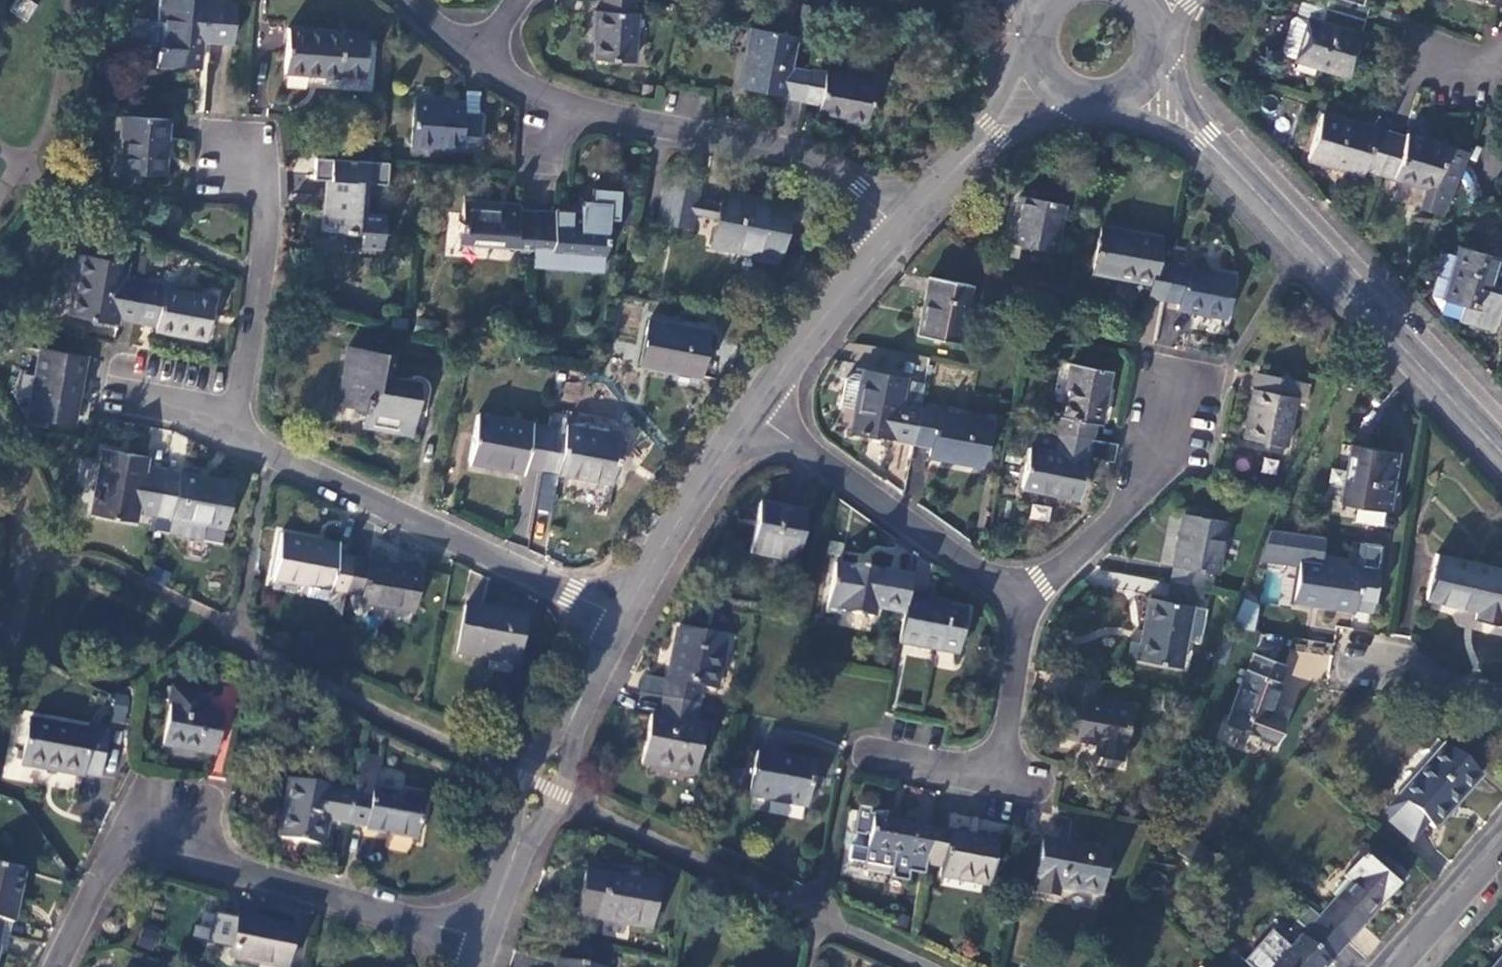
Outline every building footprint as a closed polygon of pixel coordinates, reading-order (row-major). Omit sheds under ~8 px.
[(23,0),(16,0),(8,14),(25,23),(34,6),(23,0)] [(189,0),(158,0),(157,18),(148,18),(147,36),(145,36),(144,43),(156,44),(154,65),(179,67),(179,64),(197,66),(199,40),(231,42),(234,3),(189,0)] [(602,14),(594,13),(593,30),(597,31),(595,62),(633,64),(636,15),(632,15),(633,0),(603,0),(602,14)] [(1325,9),(1365,21),(1368,7),(1362,5),(1363,0),(1327,0),(1325,9)] [(1309,19),(1297,59),(1296,62),(1348,77),(1365,21),(1325,9),(1320,23),(1309,19)] [(1297,55),(1307,20),(1294,16),(1285,51),(1297,55)] [(283,73),(338,78),(339,75),(363,77),(367,33),(342,31),(342,33),(287,28),(283,73)] [(794,37),(747,29),(737,90),(804,101),(810,70),(789,66),(794,37)] [(874,81),(810,70),(804,101),(819,104),(817,114),(866,123),(874,81)] [(429,99),(414,98),(411,145),(476,150),(479,118),(462,117),(463,105),(429,103),(429,99)] [(1321,114),(1308,159),(1363,175),(1365,169),(1379,174),(1391,135),(1376,130),(1321,114)] [(168,119),(121,115),(120,139),(122,139),(119,172),(163,176),(168,119)] [(1391,135),(1379,174),(1427,188),(1420,209),(1441,216),(1462,165),(1468,151),(1407,134),(1405,139),(1391,135)] [(697,182),(667,176),(664,192),(694,198),(697,182)] [(367,181),(326,178),(322,231),(361,235),(361,249),(380,250),(382,214),(365,213),(367,181)] [(618,187),(592,185),(592,198),(586,197),(581,202),(580,209),(554,207),(554,210),(538,208),(535,245),(534,258),(551,259),(551,261),(602,265),(603,261),(604,261),(608,215),(616,216),(618,187)] [(694,198),(664,192),(658,222),(688,227),(694,198)] [(787,205),(723,193),(713,246),(777,258),(787,205)] [(1063,204),(1018,196),(1010,244),(1054,252),(1063,204)] [(519,201),(463,197),(460,237),(535,245),(538,208),(519,207),(519,201)] [(1130,280),(1149,284),(1146,296),(1165,300),(1172,265),(1157,262),(1162,238),(1100,225),(1091,272),(1117,277),(1118,273),(1131,275),(1130,280)] [(360,250),(360,236),(328,235),(328,250),(360,250)] [(1431,297),(1461,306),(1458,318),(1494,328),(1501,301),(1501,297),(1488,292),(1490,283),(1498,258),(1459,247),(1456,257),(1444,253),(1431,297)] [(127,265),(79,257),(69,317),(116,325),(117,320),(135,323),(142,282),(124,279),(127,265)] [(1236,278),(1172,265),(1165,300),(1180,303),(1179,308),(1228,317),(1236,278)] [(971,285),(929,277),(918,336),(960,344),(971,285)] [(163,287),(142,282),(135,323),(156,326),(155,331),(206,340),(214,297),(162,289),(163,287)] [(1488,292),(1501,297),(1501,287),(1490,283),(1488,292)] [(707,331),(648,320),(640,366),(698,377),(707,331)] [(392,355),(348,347),(338,405),(364,409),(362,426),(410,434),(418,390),(388,385),(392,355)] [(84,359),(40,350),(28,414),(66,421),(74,379),(80,380),(84,359)] [(1113,372),(1065,363),(1052,431),(1091,438),(1095,439),(1098,424),(1103,425),(1113,372)] [(841,402),(856,405),(851,432),(910,444),(917,405),(920,392),(908,390),(906,399),(901,398),(905,378),(863,370),(862,375),(854,373),(846,379),(841,402)] [(1299,381),(1257,373),(1245,438),(1286,446),(1299,381)] [(989,419),(917,405),(910,444),(928,448),(927,453),(980,463),(989,419)] [(567,415),(552,412),(549,429),(541,469),(613,482),(621,436),(566,425),(567,415)] [(549,429),(476,415),(468,460),(524,471),(525,466),(541,469),(549,429)] [(1052,431),(1037,428),(1033,449),(1028,449),(1021,488),(1080,499),(1091,438),(1052,431)] [(1396,452),(1351,445),(1342,504),(1387,511),(1396,452)] [(138,512),(157,515),(165,470),(146,466),(148,456),(104,448),(91,514),(136,522),(138,512)] [(234,483),(165,470),(157,515),(168,517),(165,532),(200,539),(203,524),(226,528),(234,483)] [(806,513),(759,504),(750,553),(797,562),(806,513)] [(1029,519),(1049,522),(1051,507),(1031,504),(1029,519)] [(1227,523),(1182,515),(1170,581),(1198,587),(1204,589),(1207,573),(1217,575),(1227,523)] [(339,544),(280,534),(272,578),(307,584),(306,597),(326,600),(342,615),(346,590),(352,557),(337,554),(339,544)] [(1437,553),(1425,601),(1476,612),(1475,620),(1498,625),(1500,617),(1501,617),(1501,613),(1501,568),(1437,553)] [(421,568),(352,557),(346,590),(360,593),(359,599),(414,609),(421,568)] [(1362,569),(1300,560),(1294,601),(1353,610),(1354,601),(1373,603),(1379,568),(1362,566),(1362,569)] [(910,579),(846,567),(838,610),(873,616),(875,607),(903,613),(905,602),(910,579)] [(1182,639),(1196,642),(1202,607),(1195,606),(1198,587),(1170,581),(1166,599),(1147,596),(1135,658),(1177,665),(1182,639)] [(1251,628),(1261,605),(1244,599),(1235,622),(1251,628)] [(964,613),(905,602),(903,613),(897,643),(956,654),(964,613)] [(524,616),(466,605),(456,653),(515,664),(524,616)] [(725,639),(676,629),(663,698),(696,704),(699,688),(715,691),(725,639)] [(1258,654),(1277,658),(1281,640),(1262,636),(1258,654)] [(1284,664),(1253,653),(1247,669),(1245,669),(1222,726),(1273,744),(1282,719),(1266,713),(1284,664)] [(1094,698),(1097,680),(1064,672),(1054,733),(1096,740),(1094,751),(1119,755),(1128,704),(1094,698)] [(206,695),(172,689),(162,745),(215,754),(222,715),(203,712),(206,695)] [(126,724),(129,695),(115,694),(112,722),(126,724)] [(696,704),(663,698),(661,698),(657,718),(649,716),(641,764),(695,773),(703,727),(695,725),(698,705),(696,704)] [(107,735),(27,721),(19,764),(83,776),(83,774),(100,777),(107,735)] [(1442,744),(1385,808),(1386,819),(1411,841),(1427,822),(1434,829),(1480,777),(1442,744)] [(355,791),(348,824),(365,827),(365,829),(416,840),(424,799),(374,788),(380,754),(361,750),(356,784),(355,791)] [(814,763),(756,751),(747,797),(805,808),(814,763)] [(355,791),(288,778),(277,838),(323,846),(329,820),(348,824),(355,791)] [(924,863),(925,858),(930,829),(913,826),(913,824),(891,819),(891,815),(871,811),(870,814),(867,813),(868,808),(856,805),(850,833),(866,836),(864,848),(848,845),(845,860),(888,868),(886,878),(905,882),(907,872),(922,875),(924,863)] [(946,832),(930,829),(925,858),(924,863),(939,867),(937,877),(988,887),(996,841),(946,832)] [(1106,851),(1042,839),(1032,892),(1056,896),(1058,889),(1098,896),(1106,851)] [(1352,882),(1321,918),(1348,942),(1406,876),(1387,860),(1385,863),(1370,850),(1346,877),(1352,882)] [(0,867),(0,928),(1,921),(12,923),(23,871),(0,867)] [(659,885),(584,871),(576,916),(650,930),(659,885)] [(294,929),(237,918),(229,957),(256,963),(257,960),(287,966),(294,929)] [(1273,966),(1326,966),(1348,942),(1321,918),(1303,937),(1293,929),(1267,959),(1274,966),(1273,966)] [(1492,966),(1501,966),(1501,956),(1492,966)]
